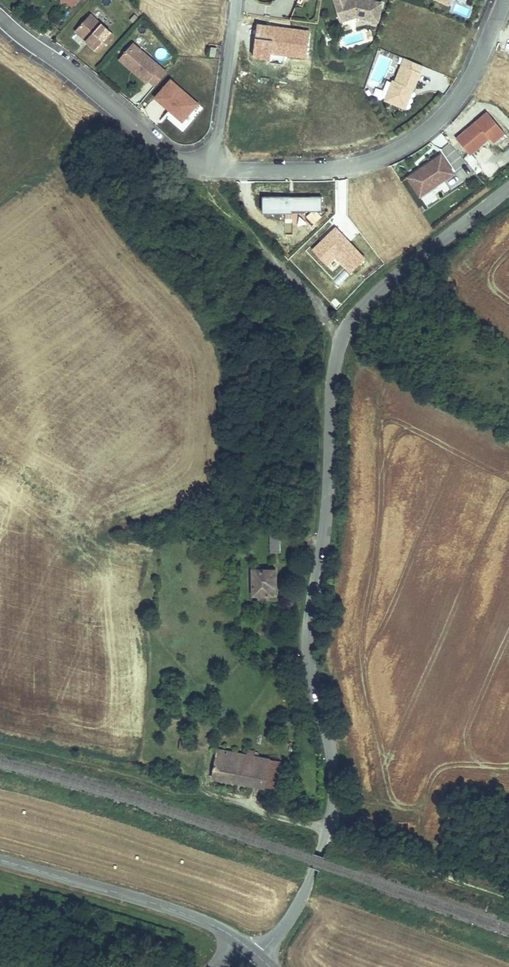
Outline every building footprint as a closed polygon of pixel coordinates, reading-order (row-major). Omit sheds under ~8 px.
[(65,1),(65,7),(70,7),(76,12),(87,0),(63,0),(65,1)] [(339,21),(358,17),(378,22),(383,0),(380,0),(333,0),(339,21)] [(117,40),(93,19),(78,36),(102,57),(117,40)] [(310,32),(256,24),(251,58),(266,61),(266,63),(283,65),(284,57),(305,59),(310,32)] [(169,71),(134,41),(118,59),(147,83),(150,80),(157,86),(169,71)] [(406,112),(414,93),(417,94),(423,77),(404,69),(398,85),(395,85),(387,105),(406,112)] [(169,80),(151,103),(186,131),(205,107),(169,80)] [(411,114),(419,95),(417,94),(414,93),(406,112),(411,114)] [(469,158),(486,143),(491,148),(505,135),(485,112),(453,141),(469,158)] [(423,200),(456,178),(444,160),(411,182),(423,200)] [(286,538),(273,538),(274,561),(286,561),(286,538)] [(281,578),(256,578),(255,604),(276,604),(277,588),(281,588),(281,578)] [(285,765),(222,753),(217,780),(280,792),(285,765)]
